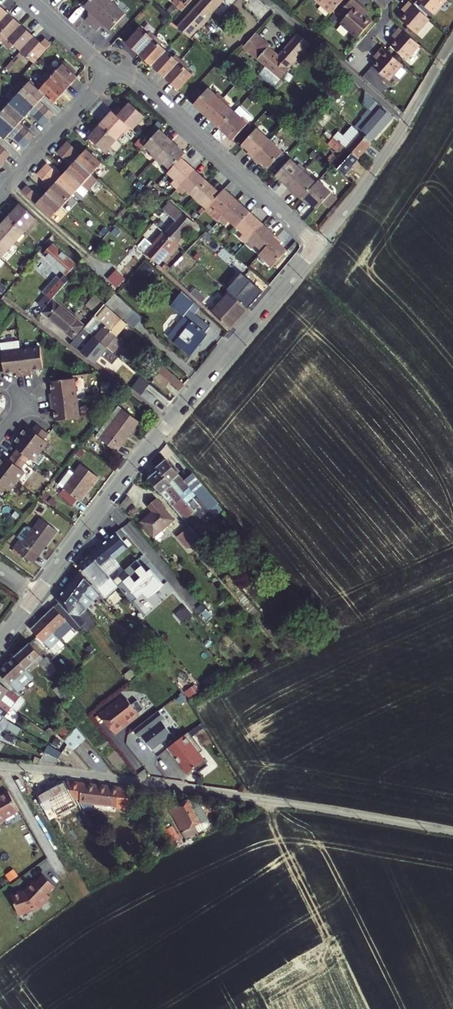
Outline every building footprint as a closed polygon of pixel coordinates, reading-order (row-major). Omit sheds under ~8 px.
[(89,28),(110,4),(107,0),(90,0),(83,8),(89,14),(82,22),(89,28)] [(178,30),(189,40),(228,0),(207,0),(178,30)] [(332,18),(348,0),(320,0),(316,4),(332,18)] [(448,4),(444,0),(422,0),(423,1),(419,7),(434,20),(448,4)] [(110,4),(89,28),(95,33),(102,25),(109,32),(124,15),(110,4)] [(364,14),(352,4),(340,19),(346,23),(341,28),(359,43),(373,27),(366,21),(362,17),(364,14)] [(431,24),(412,8),(407,13),(409,14),(406,17),(408,18),(402,25),(419,39),(431,24)] [(20,28),(7,17),(0,25),(0,37),(0,38),(0,45),(2,47),(20,28)] [(216,29),(210,23),(207,26),(213,32),(216,29)] [(33,40),(20,28),(2,47),(8,53),(12,49),(19,55),(33,40)] [(123,44),(136,56),(153,39),(147,33),(144,36),(137,29),(123,44)] [(421,52),(401,34),(396,40),(398,42),(396,45),(397,46),(392,52),(408,66),(421,52)] [(256,38),(243,50),(247,54),(268,72),(278,61),(268,53),(270,50),(256,38)] [(149,68),(163,53),(156,46),(158,43),(153,39),(136,56),(149,68)] [(278,61),(268,72),(281,83),(283,80),(282,79),(310,49),(298,39),(278,61)] [(33,40),(19,55),(32,66),(33,64),(49,47),(44,42),(40,46),(33,40)] [(194,40),(191,42),(198,48),(200,45),(194,40)] [(247,54),(243,50),(241,53),(235,60),(239,63),(247,54)] [(163,53),(149,68),(162,80),(179,62),(172,57),(170,59),(163,53)] [(380,62),(377,66),(379,67),(374,73),(389,87),(403,71),(384,54),(379,60),(380,62)] [(179,62),(162,80),(175,92),(189,77),(182,70),(184,68),(179,62)] [(50,70),(45,75),(64,93),(76,80),(61,66),(55,73),(50,70)] [(38,91),(43,96),(53,105),(64,93),(45,75),(40,81),(44,85),(38,91)] [(28,82),(16,94),(32,108),(37,102),(43,96),(38,91),(28,82)] [(197,88),(190,96),(198,103),(205,95),(197,88)] [(194,107),(207,119),(224,101),(218,95),(216,98),(209,91),(205,95),(198,103),(194,107)] [(32,108),(16,94),(7,105),(22,119),(27,114),(32,108)] [(207,119),(221,131),(235,115),(228,108),(230,106),(224,101),(207,119)] [(42,107),(37,102),(32,108),(36,113),(42,107)] [(120,107),(113,114),(131,130),(132,131),(145,117),(130,104),(124,111),(120,107)] [(7,105),(0,112),(0,119),(12,130),(18,124),(22,119),(7,105)] [(42,107),(36,113),(46,122),(52,116),(42,107)] [(32,108),(27,114),(31,118),(36,113),(32,108)] [(235,115),(221,131),(235,143),(254,122),(240,110),(235,115)] [(36,113),(31,118),(42,127),(46,122),(36,113)] [(113,113),(100,126),(116,141),(123,133),(126,135),(131,130),(113,114),(113,113)] [(353,132),(371,148),(394,122),(382,113),(376,120),(369,114),(353,132)] [(0,119),(0,139),(2,141),(8,135),(12,130),(0,119)] [(22,128),(18,124),(12,130),(17,134),(22,128)] [(116,141),(100,126),(89,139),(107,156),(113,149),(110,147),(116,141)] [(22,128),(17,134),(27,143),(32,137),(22,128)] [(17,134),(12,130),(8,135),(12,139),(17,134)] [(353,132),(353,131),(345,139),(340,134),(334,141),(335,142),(344,151),(347,153),(358,163),(371,148),(353,132)] [(160,132),(148,145),(144,149),(152,155),(150,158),(155,163),(173,144),(160,132)] [(249,157),(255,162),(271,144),(259,133),(244,148),(251,155),(249,157)] [(27,143),(17,134),(12,139),(22,148),(27,143)] [(344,151),(335,142),(329,148),(339,157),(344,151)] [(68,143),(63,150),(73,160),(79,153),(68,143)] [(173,144),(155,163),(161,168),(163,166),(170,172),(181,160),(185,156),(173,144)] [(261,168),(263,165),(271,172),(285,156),(271,144),(255,162),(261,168)] [(4,162),(9,156),(0,148),(0,158),(4,162)] [(58,155),(68,165),(73,160),(63,150),(58,155)] [(83,157),(77,163),(93,177),(104,166),(88,151),(83,157)] [(79,153),(73,160),(77,163),(83,157),(79,153)] [(358,163),(347,153),(332,169),(333,170),(343,179),(358,163)] [(327,165),(330,167),(336,161),(333,158),(327,165)] [(68,165),(72,169),(77,163),(73,160),(68,165)] [(181,160),(170,172),(168,174),(176,182),(172,186),(178,192),(195,173),(181,160)] [(72,169),(67,174),(88,194),(98,183),(93,177),(77,163),(72,169)] [(279,179),(292,191),(308,173),(302,168),(300,170),(293,164),(279,179)] [(47,167),(42,172),(52,182),(57,177),(47,167)] [(52,182),(42,172),(37,178),(47,188),(52,182)] [(187,192),(195,198),(208,184),(195,173),(178,192),(183,196),(187,192)] [(292,191),(304,203),(318,187),(312,181),(314,179),(308,173),(292,191)] [(61,180),(56,186),(72,200),(77,195),(83,201),(89,195),(88,194),(67,174),(61,180)] [(57,177),(52,182),(56,186),(61,180),(57,177)] [(47,188),(51,192),(56,186),(52,182),(47,188)] [(208,184),(195,198),(208,210),(212,205),(224,192),(218,186),(214,190),(208,184)] [(318,187),(304,203),(311,209),(313,206),(319,213),(325,206),(331,211),(340,201),(321,184),(318,187)] [(51,192),(46,197),(62,211),(72,200),(56,186),(51,192)] [(27,189),(22,194),(32,204),(37,198),(27,189)] [(237,204),(224,192),(212,205),(208,210),(207,211),(220,223),(221,222),(237,204)] [(62,211),(46,197),(41,202),(36,208),(52,222),(62,211)] [(32,204),(36,208),(41,202),(37,198),(32,204)] [(231,222),(238,229),(250,215),(237,204),(221,222),(226,227),(231,222)] [(15,213),(8,220),(24,235),(36,221),(18,205),(13,211),(15,213)] [(195,227),(183,216),(172,206),(164,214),(175,224),(164,236),(177,247),(195,227)] [(241,240),(246,245),(263,227),(250,215),(238,229),(245,235),(241,240)] [(0,225),(0,235),(12,247),(24,235),(8,220),(2,226),(1,224),(0,225)] [(263,227),(246,245),(252,251),(256,246),(264,253),(276,239),(263,227)] [(0,260),(12,247),(0,235),(0,259),(0,260)] [(164,236),(154,247),(153,249),(146,243),(139,250),(158,267),(177,247),(164,236)] [(264,253),(260,257),(273,269),(287,253),(281,247),(282,245),(276,239),(264,253)] [(146,243),(153,249),(154,247),(147,241),(146,243)] [(54,247),(44,258),(69,280),(73,276),(71,274),(77,267),(54,247)] [(249,313),(268,292),(240,267),(234,273),(250,287),(237,301),(249,313)] [(117,271),(109,281),(118,289),(126,280),(117,271)] [(57,277),(41,296),(50,304),(67,286),(57,277)] [(202,302),(207,297),(196,287),(192,292),(202,302)] [(95,294),(89,303),(98,310),(105,301),(95,294)] [(184,321),(167,340),(187,359),(204,340),(202,338),(208,331),(194,318),(201,310),(183,294),(170,308),(184,321)] [(230,333),(249,313),(237,301),(234,299),(231,296),(212,316),(230,333)] [(53,305),(43,317),(72,342),(83,331),(53,305)] [(124,305),(115,315),(126,324),(135,315),(124,305)] [(127,328),(116,318),(108,310),(105,308),(96,319),(106,328),(106,329),(117,340),(127,328)] [(135,315),(126,324),(134,332),(143,322),(135,315)] [(117,340),(106,329),(98,323),(88,334),(107,351),(107,352),(113,357),(123,346),(117,340)] [(85,331),(69,349),(94,365),(101,358),(111,369),(118,361),(113,357),(107,352),(107,351),(88,334),(85,331)] [(40,348),(1,353),(4,375),(16,374),(16,378),(31,377),(31,372),(43,371),(40,348)] [(156,375),(159,378),(165,372),(161,369),(156,375)] [(159,378),(170,387),(180,396),(185,391),(165,372),(159,378)] [(165,392),(170,387),(159,378),(155,383),(165,392)] [(74,380),(50,383),(51,395),(48,396),(50,411),(53,410),(54,423),(78,420),(74,380)] [(158,397),(146,389),(141,395),(152,404),(158,397)] [(125,438),(127,439),(138,424),(117,409),(94,439),(115,454),(120,448),(118,447),(125,438)] [(36,426),(31,432),(26,428),(11,446),(16,451),(8,461),(3,457),(0,460),(0,495),(5,489),(10,494),(25,475),(20,471),(28,460),(33,464),(48,445),(43,441),(47,436),(36,426)] [(156,473),(158,475),(161,479),(169,489),(180,501),(189,492),(196,501),(205,494),(191,477),(183,484),(167,465),(156,473)] [(81,468),(74,477),(69,473),(58,488),(63,492),(58,498),(71,509),(76,502),(77,503),(84,495),(85,495),(96,480),(81,468)] [(150,482),(148,484),(161,499),(165,496),(188,523),(193,517),(186,509),(180,501),(169,489),(161,479),(158,475),(156,476),(155,475),(149,480),(150,482)] [(218,509),(205,494),(196,501),(199,504),(197,505),(207,518),(218,509)] [(152,518),(140,527),(152,541),(172,525),(160,511),(155,505),(146,512),(152,518)] [(45,549),(56,534),(41,522),(22,546),(19,543),(13,551),(30,564),(36,556),(37,557),(44,548),(45,549)] [(202,547),(188,531),(176,542),(186,554),(190,551),(193,554),(202,547)] [(91,558),(101,571),(113,561),(115,563),(129,551),(122,543),(127,539),(122,532),(91,558)] [(106,601),(118,591),(109,580),(101,571),(91,558),(79,568),(106,601)] [(113,561),(101,571),(109,580),(121,570),(115,563),(113,561)] [(136,587),(130,580),(118,591),(131,607),(143,598),(147,603),(163,590),(150,575),(147,577),(142,571),(136,575),(141,582),(136,587)] [(79,574),(71,583),(86,597),(92,590),(79,574)] [(93,605),(86,597),(71,583),(64,593),(79,606),(86,614),(93,605)] [(56,603),(59,606),(74,624),(81,632),(85,628),(79,620),(86,614),(79,606),(64,593),(56,603)] [(97,608),(103,603),(96,596),(91,601),(97,608)] [(40,624),(57,643),(70,631),(75,637),(81,632),(74,624),(59,606),(40,624)] [(57,643),(40,624),(30,633),(52,657),(61,648),(57,643)] [(35,642),(15,659),(26,673),(37,665),(50,681),(56,675),(45,661),(42,663),(39,659),(42,657),(45,654),(35,642)] [(9,688),(26,673),(15,659),(0,672),(0,678),(5,683),(9,688)] [(11,710),(19,701),(2,686),(5,683),(0,678),(0,702),(11,710)] [(22,687),(15,693),(26,706),(33,700),(22,687)] [(71,700),(61,688),(53,694),(63,706),(71,700)] [(3,721),(11,710),(0,702),(0,718),(3,721)] [(111,710),(99,718),(113,737),(126,728),(125,727),(144,714),(137,705),(131,709),(127,704),(124,703),(112,712),(111,710)] [(157,716),(131,734),(137,742),(140,740),(150,755),(170,740),(160,725),(163,723),(157,716)] [(167,744),(186,771),(206,757),(187,730),(167,744)] [(61,744),(72,755),(85,743),(75,732),(61,744)] [(57,762),(61,756),(48,748),(44,754),(57,762)] [(77,807),(65,784),(38,798),(51,821),(77,807)] [(81,800),(81,803),(118,808),(118,811),(147,814),(140,803),(133,802),(133,794),(83,787),(76,786),(69,786),(75,799),(81,800)] [(20,813),(9,794),(0,799),(0,824),(20,813)] [(191,806),(189,802),(169,813),(185,842),(195,836),(196,838),(203,835),(205,833),(206,831),(206,828),(207,826),(197,808),(196,806),(194,805),(193,805),(191,806)] [(19,915),(54,899),(49,890),(54,887),(49,875),(9,893),(19,915)]
